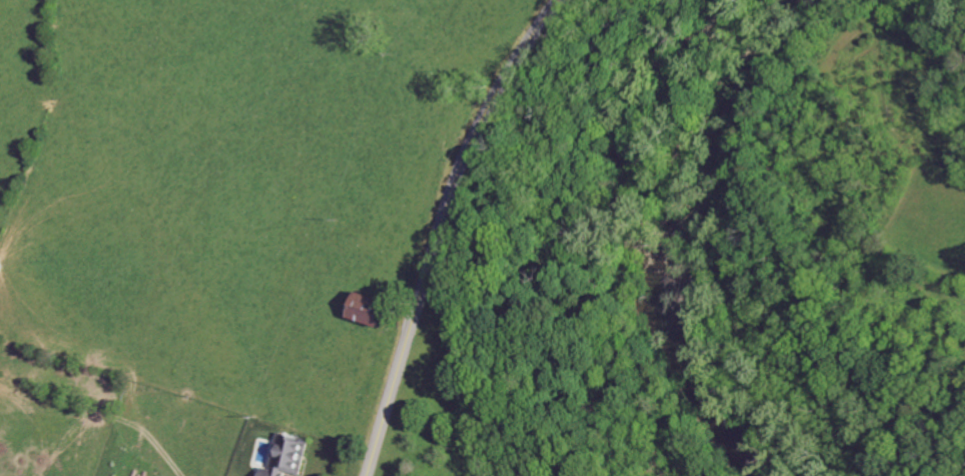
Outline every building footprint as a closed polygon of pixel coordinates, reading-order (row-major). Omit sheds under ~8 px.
[(382,329),(391,304),(361,292),(352,318),(382,329)] [(282,434),(274,471),(265,469),(263,475),(287,475),(288,473),(299,475),(304,475),(312,441),(282,434)]
